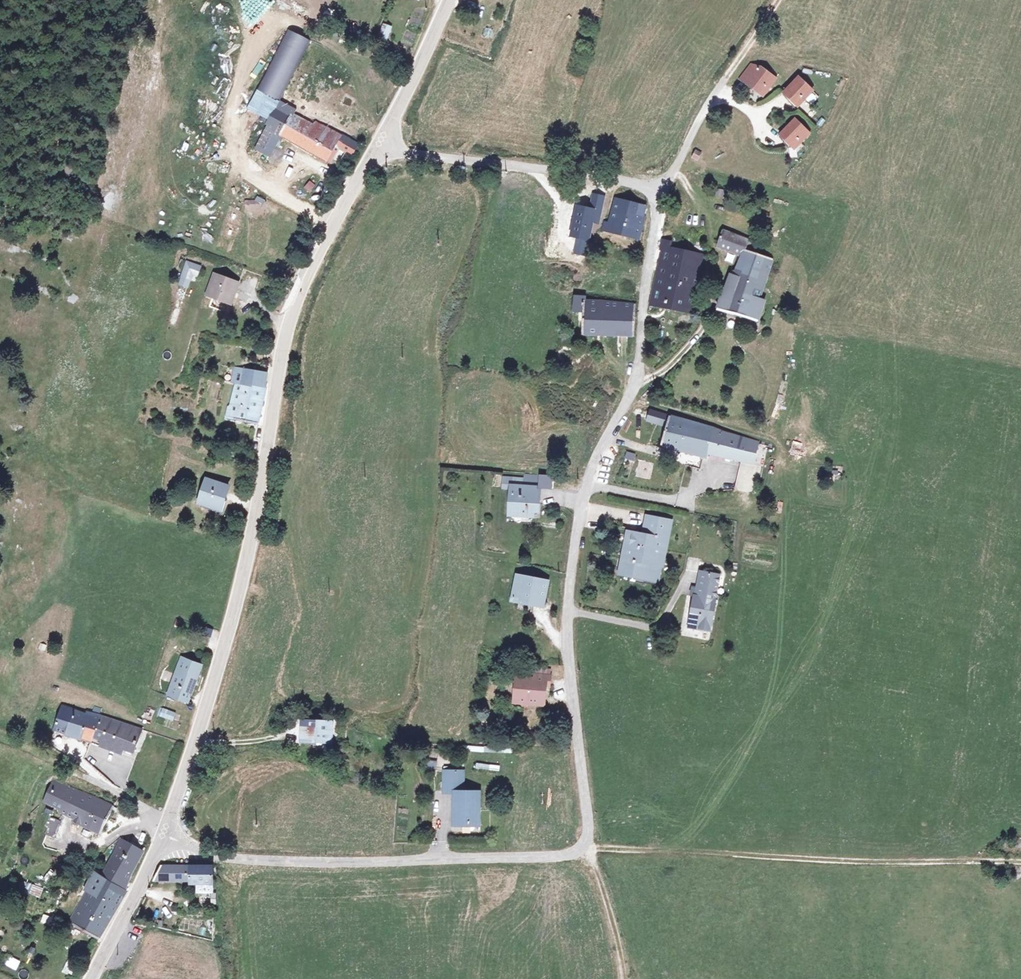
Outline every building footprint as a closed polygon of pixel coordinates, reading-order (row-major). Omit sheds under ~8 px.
[(387,41),(391,26),(385,24),(381,39),(387,41)] [(485,28),(483,36),(490,38),(492,29),(485,28)] [(253,99),(276,110),(302,52),(278,42),(253,99)] [(388,42),(381,55),(388,58),(395,45),(388,42)] [(751,65),(741,80),(764,95),(776,80),(760,68),(751,65)] [(813,92),(799,79),(785,93),(799,107),(813,92)] [(277,134),(330,164),(335,155),(339,150),(351,157),(359,144),(320,122),(317,127),(295,115),(286,130),(281,127),(277,134)] [(808,132),(794,118),(780,132),(794,146),(808,132)] [(696,152),(692,158),(697,161),(700,155),(696,152)] [(308,180),(303,188),(310,192),(314,185),(308,180)] [(227,212),(235,195),(229,192),(220,209),(227,212)] [(616,239),(645,245),(651,215),(621,209),(616,239)] [(723,231),(719,245),(745,255),(742,264),(770,274),(775,260),(764,257),(766,251),(746,244),(748,239),(723,231)] [(660,259),(652,302),(690,309),(703,254),(670,246),(671,242),(665,241),(662,249),(667,253),(660,259)] [(732,263),(734,255),(726,253),(724,261),(732,263)] [(724,289),(719,309),(760,321),(767,299),(763,298),(770,274),(742,264),(741,269),(735,268),(729,291),(724,289)] [(197,276),(181,270),(174,293),(182,296),(188,278),(190,281),(194,283),(197,276)] [(215,273),(206,294),(230,303),(234,292),(239,282),(215,273)] [(289,285),(284,282),(277,293),(282,296),(289,285)] [(582,336),(635,338),(636,308),(585,305),(586,299),(576,298),(576,314),(583,314),(582,336)] [(262,371),(233,367),(231,380),(235,381),(240,382),(259,385),(259,384),(261,378),(262,371)] [(260,422),(264,401),(265,384),(259,384),(259,385),(240,382),(235,381),(231,402),(229,403),(228,414),(228,418),(250,421),(260,422)] [(582,403),(596,408),(598,401),(585,396),(582,403)] [(646,419),(658,422),(661,413),(649,409),(646,419)] [(660,442),(706,456),(708,450),(715,428),(661,413),(658,422),(665,425),(660,442)] [(715,428),(708,450),(737,458),(735,464),(739,465),(729,496),(745,501),(754,470),(744,466),(745,460),(750,462),(756,440),(715,428)] [(624,459),(633,461),(635,453),(625,451),(624,459)] [(684,453),(681,462),(699,467),(701,458),(684,453)] [(206,479),(200,501),(222,508),(225,497),(228,486),(206,479)] [(518,503),(518,530),(537,530),(537,524),(547,523),(547,501),(530,500),(530,492),(510,491),(510,503),(518,503)] [(639,547),(630,590),(669,598),(681,538),(661,534),(658,550),(639,547)] [(521,575),(516,598),(544,605),(550,582),(521,575)] [(699,612),(696,641),(719,643),(724,589),(707,586),(705,603),(698,603),(697,612),(699,612)] [(170,695),(189,701),(195,678),(198,664),(180,658),(170,695)] [(516,677),(513,698),(542,701),(544,685),(548,686),(550,675),(535,673),(533,680),(516,677)] [(99,715),(84,709),(83,714),(61,706),(53,726),(89,739),(99,715)] [(159,717),(177,721),(179,712),(161,708),(159,717)] [(99,715),(89,739),(100,743),(99,747),(121,755),(125,746),(131,748),(136,750),(138,744),(142,732),(99,715)] [(330,722),(301,719),(301,728),(301,733),(301,738),(329,740),(329,734),(330,722)] [(424,765),(434,769),(437,762),(427,758),(424,765)] [(451,792),(450,825),(477,826),(478,793),(462,792),(462,772),(443,771),(442,791),(451,792)] [(108,807),(54,782),(46,799),(62,808),(61,810),(75,817),(74,820),(97,830),(108,807)] [(45,827),(56,832),(59,824),(48,820),(45,827)] [(134,848),(128,846),(114,852),(99,885),(93,882),(66,934),(84,944),(91,947),(128,886),(132,876),(142,851),(134,848)] [(192,886),(211,886),(212,865),(163,865),(158,872),(158,880),(174,881),(193,882),(192,886)] [(20,891),(40,897),(43,887),(24,880),(20,891)] [(172,927),(173,918),(165,917),(164,925),(172,927)] [(43,936),(47,929),(39,925),(35,933),(43,936)] [(10,958),(7,964),(16,969),(19,963),(10,958)] [(20,978),(25,978),(27,972),(19,970),(17,978),(20,978)]
